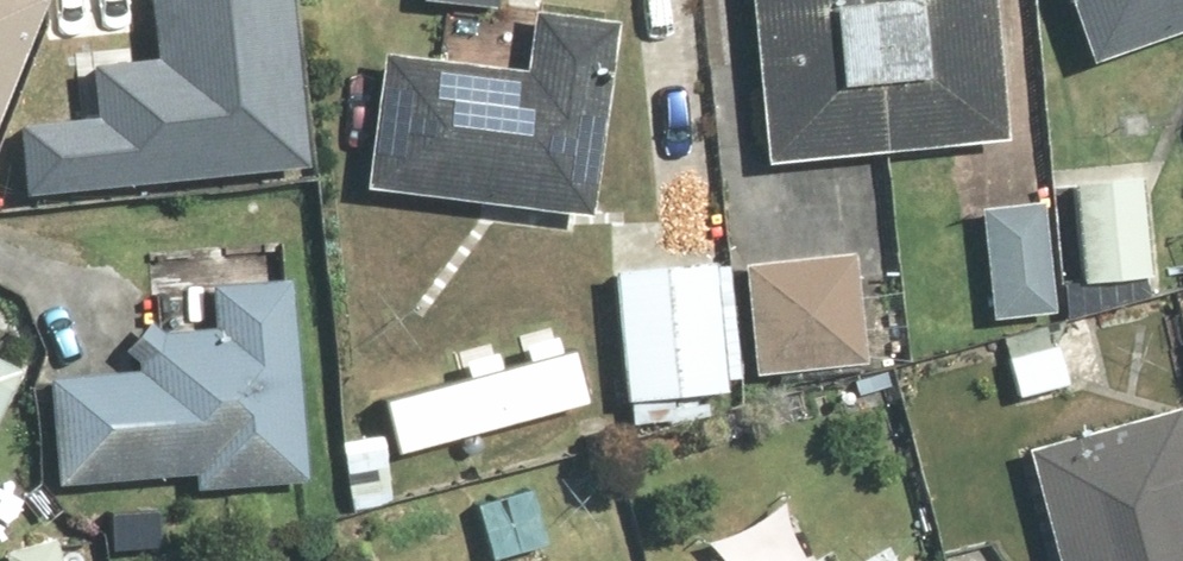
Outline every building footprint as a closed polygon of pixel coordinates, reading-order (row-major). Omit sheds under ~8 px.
[(56,0),(0,0),(0,140),(56,0)] [(26,186),(301,155),(284,0),(142,0),(148,53),(92,59),(98,109),(19,118),(26,186)] [(780,168),(1025,144),(1011,0),(763,0),(780,168)] [(1069,64),(1182,23),(1182,0),(1046,0),(1069,64)] [(392,58),(380,188),(609,208),(618,114),(594,112),(597,75),(624,77),(629,18),(545,10),(539,71),(392,58)] [(1127,179),(1057,182),(1062,283),(1132,279),(1127,179)] [(1028,208),(966,213),(975,320),(1037,315),(1028,208)] [(869,258),(761,267),(770,373),(878,364),(869,258)] [(732,266),(634,271),(641,403),(739,397),(732,266)] [(321,486),(302,281),(225,280),(224,330),(154,329),(153,380),(68,378),(66,488),(206,480),(208,496),(321,486)] [(0,359),(0,438),(31,375),(0,359)] [(1007,451),(1036,560),(1182,560),(1182,480),(1164,409),(1007,451)] [(483,500),(500,560),(511,560),(558,548),(540,484),(483,500)] [(792,508),(722,549),(729,560),(823,560),(792,508)]
